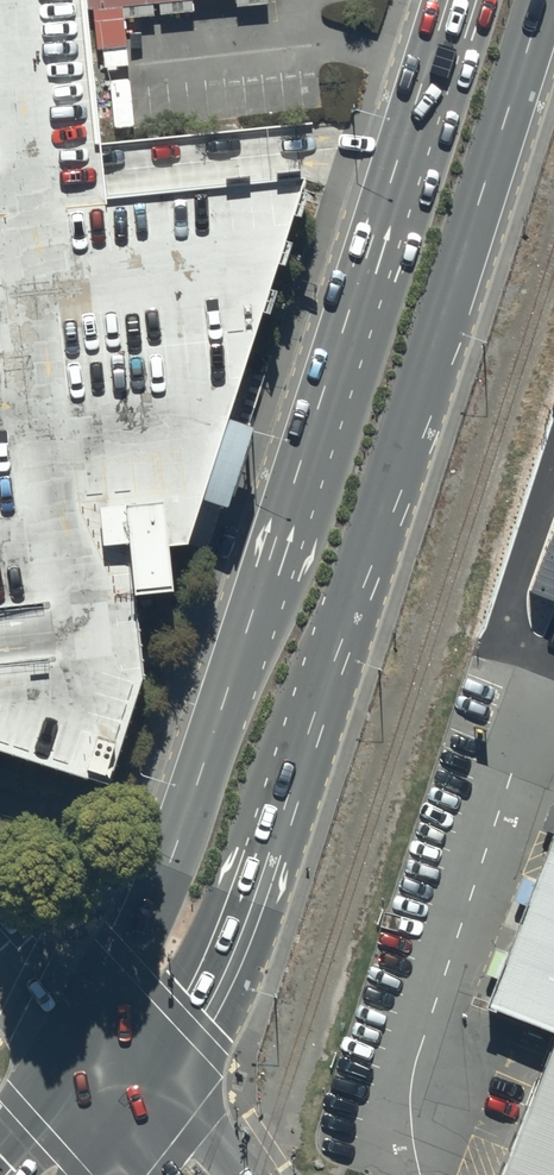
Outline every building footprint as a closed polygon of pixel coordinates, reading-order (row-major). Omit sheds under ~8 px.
[(106,784),(142,674),(133,593),(171,589),(167,544),(186,542),(319,122),(97,146),(81,0),(0,0),(0,750),(106,784)] [(106,15),(255,0),(104,0),(106,15)] [(488,1014),(553,1040),(553,840),(488,1014)] [(507,1174),(553,1174),(553,1052),(507,1174)]
